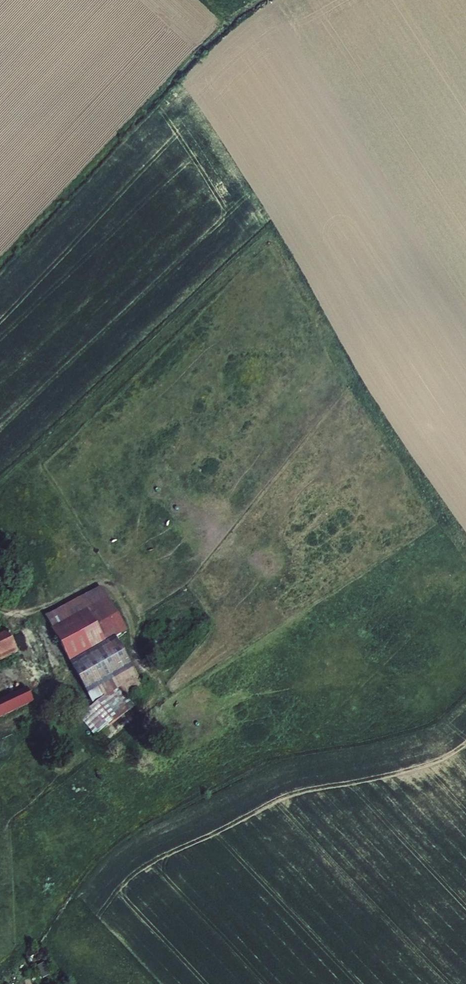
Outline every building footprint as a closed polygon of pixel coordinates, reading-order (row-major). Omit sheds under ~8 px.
[(81,612),(45,632),(64,666),(100,646),(81,612)] [(12,653),(31,689),(40,684),(15,636),(5,641),(0,633),(0,658),(12,653)] [(28,702),(22,692),(0,703),(0,716),(28,702)] [(85,713),(80,718),(86,723),(91,717),(85,713)]
